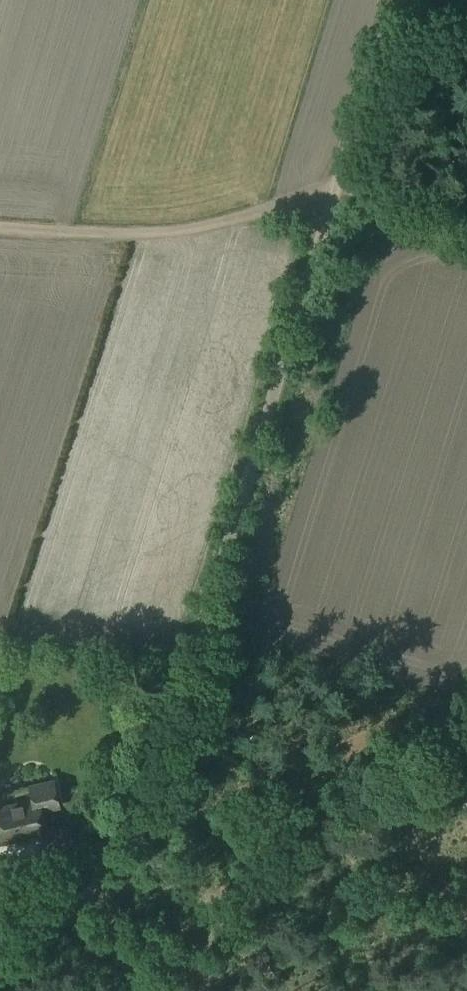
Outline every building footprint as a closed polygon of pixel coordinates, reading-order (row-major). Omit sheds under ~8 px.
[(53,781),(29,787),(32,801),(0,808),(0,833),(2,841),(46,831),(41,810),(59,806),(53,781)]
